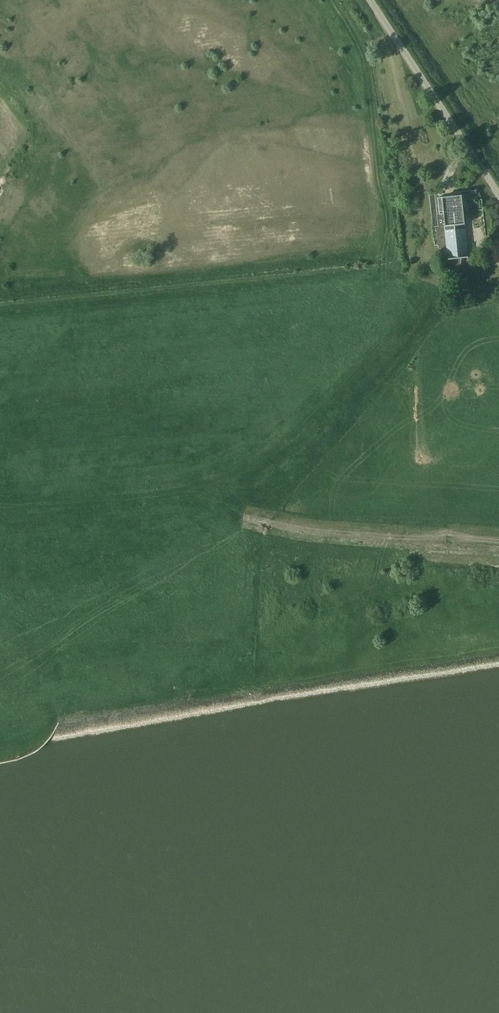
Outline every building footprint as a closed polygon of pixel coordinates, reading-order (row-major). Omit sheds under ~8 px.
[(437,198),(439,215),(443,215),(447,254),(447,255),(445,257),(444,259),(444,260),(444,263),(444,265),(445,266),(446,267),(448,269),(449,270),(452,270),(455,270),(456,269),(458,268),(460,266),(460,264),(461,262),(460,259),(468,258),(461,196),(437,198)]
